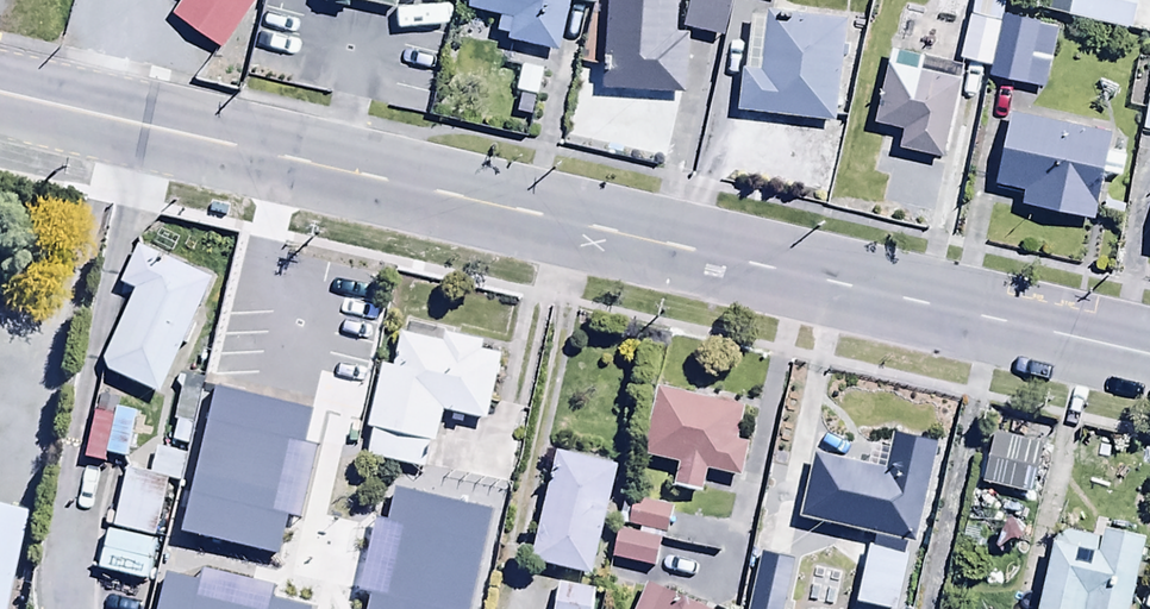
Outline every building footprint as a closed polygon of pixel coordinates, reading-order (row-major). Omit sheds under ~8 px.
[(190,21),(238,51),(268,3),(262,0),(203,0),(190,21)] [(434,11),(436,0),(379,0),(434,11)] [(567,0),(466,0),(465,2),(498,9),(495,26),(507,28),(506,33),(559,44),(567,0)] [(688,28),(675,28),(676,0),(602,0),(598,82),(685,86),(688,28)] [(682,22),(723,32),(732,0),(687,0),(682,22)] [(1001,8),(970,0),(969,0),(956,52),(990,61),(987,72),(1042,86),(1058,22),(1066,26),(1068,17),(1003,0),(1001,8)] [(1037,3),(1128,25),(1134,0),(1038,0),(1037,3)] [(831,114),(842,12),(787,6),(786,16),(750,12),(745,64),(737,63),(733,104),(831,114)] [(900,127),(896,143),(938,153),(961,60),(887,42),(868,119),(900,127)] [(1146,89),(1139,128),(1149,130),(1149,90),(1146,89)] [(1023,184),(1020,198),(1087,214),(1096,174),(1120,179),(1127,148),(1103,143),(1106,129),(1005,106),(989,176),(1023,184)] [(141,284),(103,363),(164,392),(219,277),(143,241),(125,277),(141,284)] [(363,421),(370,423),(364,454),(416,465),(422,433),(431,435),(437,405),(483,415),(496,350),(479,347),(481,336),(440,328),(438,338),(398,330),(392,360),(376,356),(363,421)] [(740,472),(748,434),(739,432),(746,403),(655,382),(640,449),(673,456),(668,479),(703,487),(709,464),(740,472)] [(1038,424),(999,412),(984,460),(1023,473),(1038,424)] [(866,529),(911,537),(934,438),(888,427),(880,461),(832,451),(833,447),(812,442),(796,513),(866,529)] [(289,480),(283,507),(320,515),(325,492),(338,494),(349,443),(293,431),(283,479),(289,480)] [(616,459),(557,443),(527,553),(586,569),(616,459)] [(174,475),(130,464),(117,522),(161,532),(174,475)] [(495,540),(507,473),(460,465),(448,532),(495,540)] [(614,524),(665,533),(671,502),(621,492),(614,524)] [(27,507),(0,501),(0,608),(5,608),(27,507)] [(372,518),(336,512),(329,557),(365,563),(372,518)] [(1140,529),(1100,521),(1097,536),(1050,526),(1033,608),(1124,608),(1140,529)] [(665,533),(614,524),(608,555),(659,565),(665,533)] [(911,537),(866,529),(853,585),(897,595),(911,537)] [(755,548),(740,608),(743,608),(777,608),(790,557),(755,548)] [(558,577),(550,608),(593,608),(598,585),(558,577)] [(714,606),(645,577),(631,608),(713,608),(714,606)]
